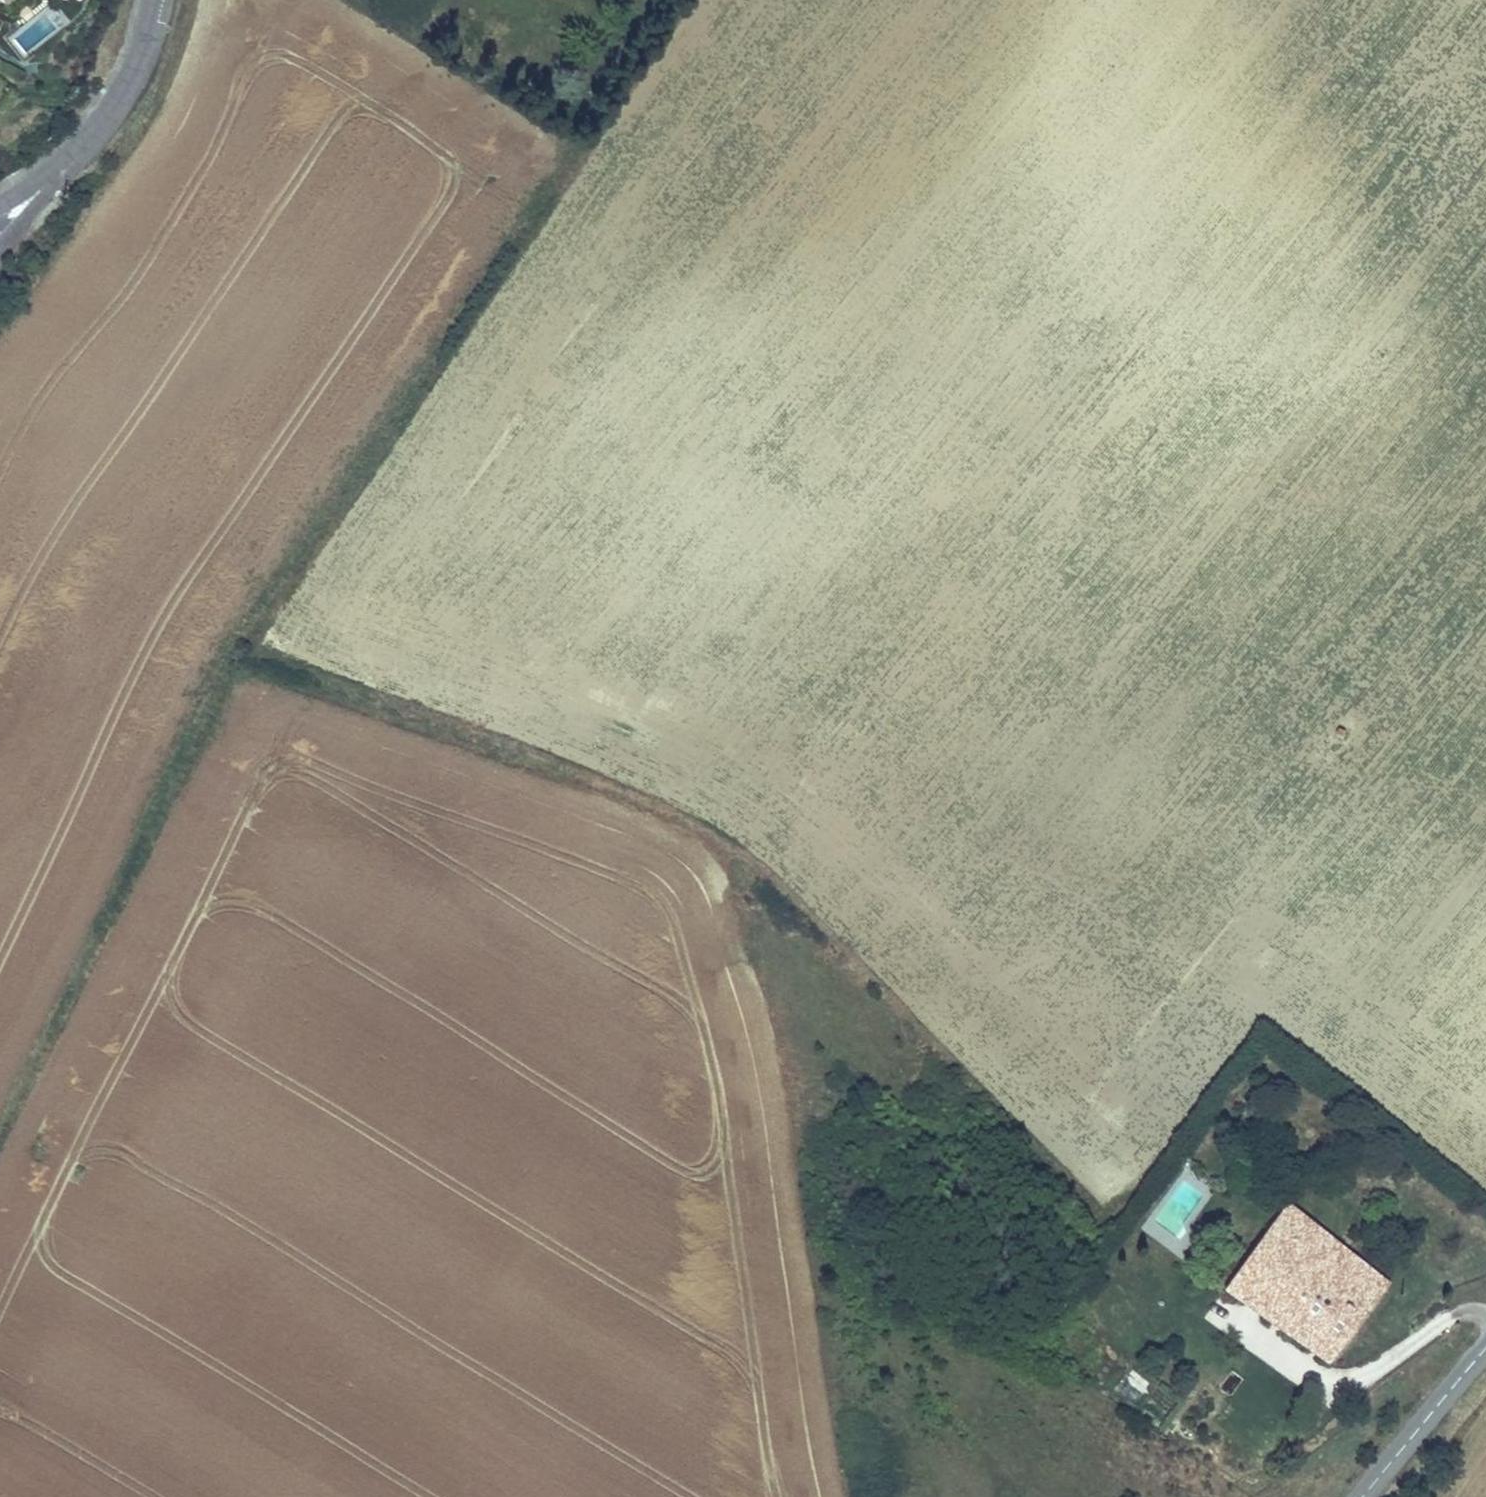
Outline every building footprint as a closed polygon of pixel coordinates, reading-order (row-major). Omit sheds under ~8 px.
[(1231,1292),(1332,1367),(1388,1290),(1290,1212),(1231,1292)]
